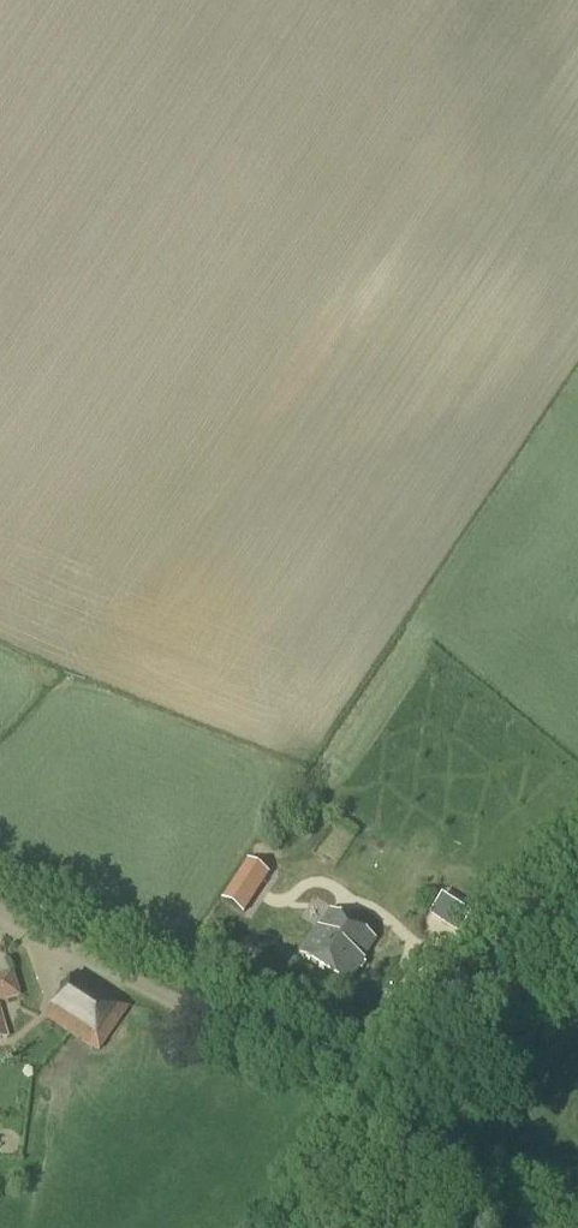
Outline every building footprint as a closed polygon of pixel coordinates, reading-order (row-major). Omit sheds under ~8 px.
[(247,861),(230,888),(252,902),(269,876),(247,861)] [(352,871),(346,889),(360,893),(365,875),(352,871)] [(447,903),(436,920),(465,939),(476,922),(447,903)] [(375,941),(331,913),(320,930),(319,930),(301,957),(348,987),(364,961),(363,960),(375,941)] [(0,977),(0,1003),(19,998),(13,974),(0,977)] [(97,1051),(127,1007),(79,975),(50,1018),(97,1051)]
